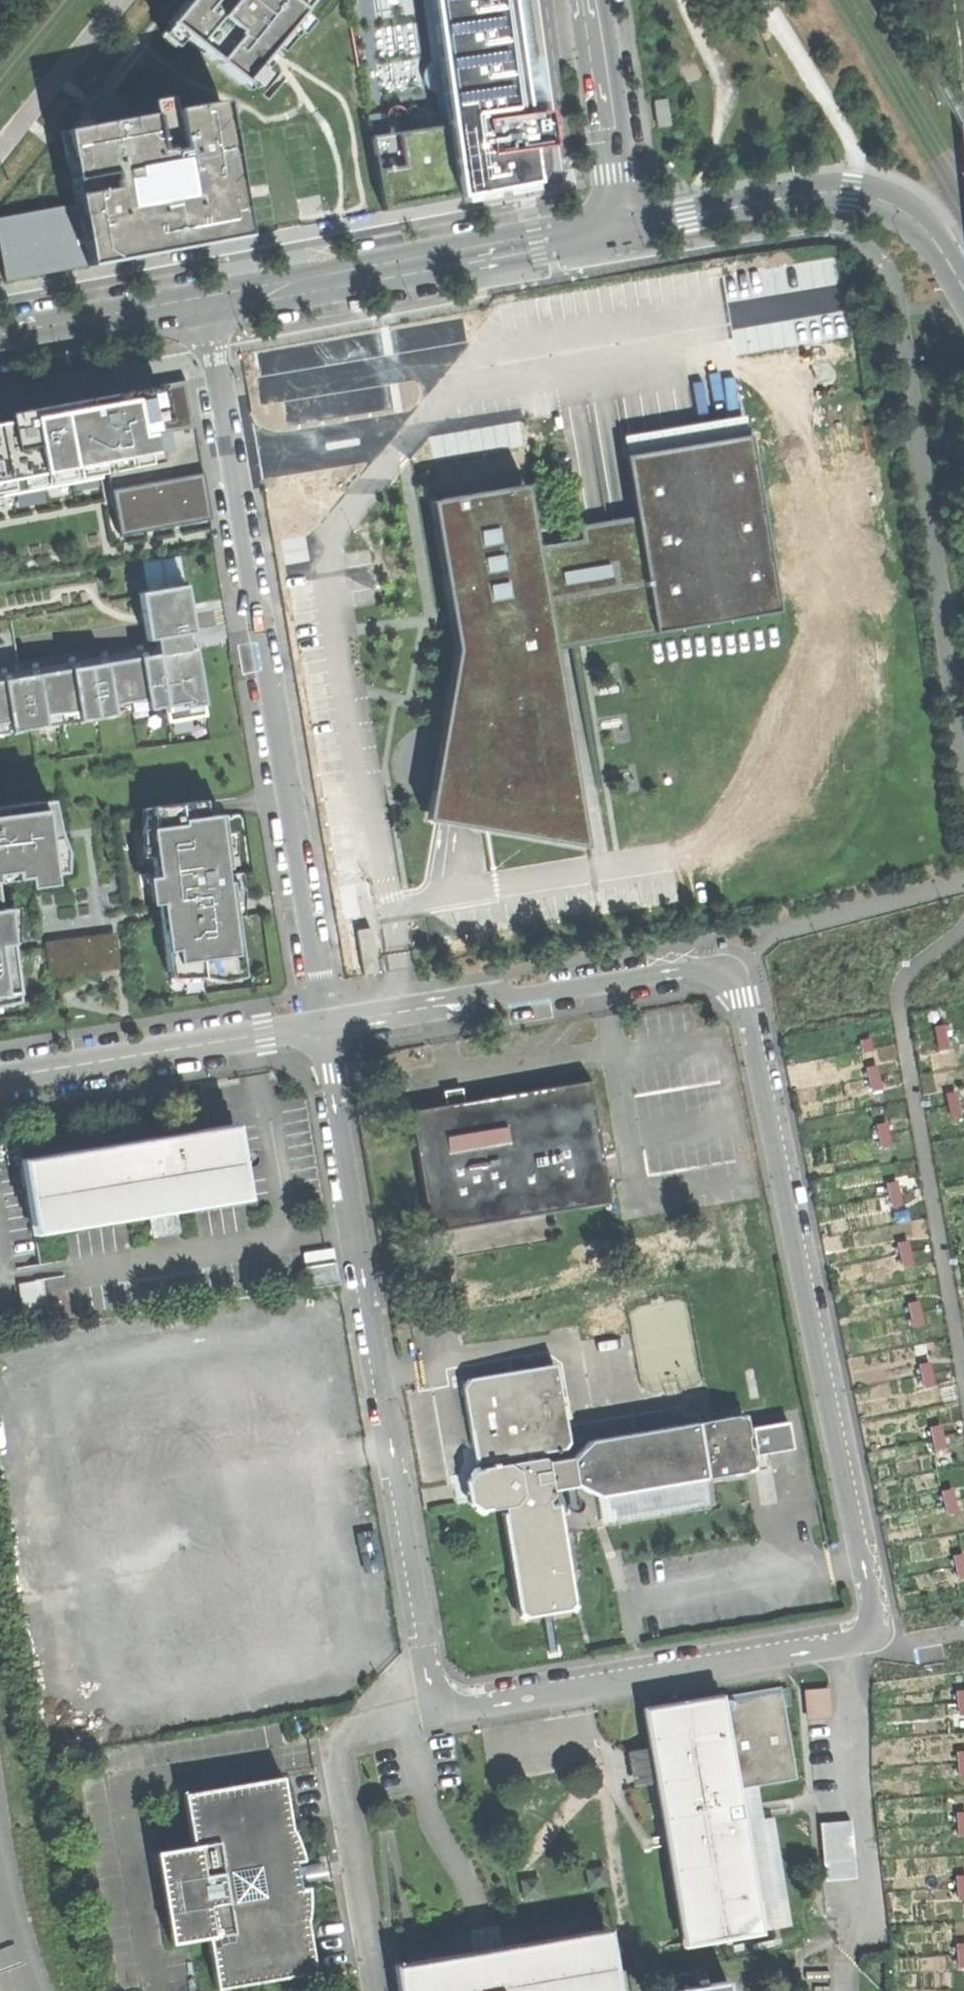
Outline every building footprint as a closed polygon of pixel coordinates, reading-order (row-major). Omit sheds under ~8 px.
[(166,23),(239,84),(282,33),(309,0),(186,0),(166,23)] [(459,197),(541,182),(547,178),(550,174),(552,165),(541,109),(538,68),(528,0),(429,0),(440,78),(447,126),(459,197)] [(95,125),(61,131),(75,204),(87,267),(125,259),(199,246),(246,237),(221,101),(95,125)] [(383,212),(459,197),(447,126),(370,137),(383,212)] [(87,267),(75,204),(0,218),(0,257),(5,282),(87,267)] [(98,469),(95,453),(102,452),(115,526),(207,510),(183,372),(126,381),(81,389),(83,401),(58,405),(56,395),(24,400),(2,404),(4,415),(0,416),(0,485),(98,469)] [(623,437),(626,456),(748,435),(745,416),(623,437)] [(624,456),(635,517),(655,632),(780,612),(750,435),(748,435),(626,456),(624,456)] [(435,500),(435,501),(440,530),(437,531),(446,586),(449,586),(454,611),(450,612),(452,624),(456,623),(465,677),(453,679),(448,706),(469,702),(488,816),(573,801),(548,651),(530,548),(520,486),(435,500)] [(590,849),(553,650),(548,651),(573,801),(488,816),(469,702),(448,706),(453,679),(465,677),(456,623),(452,624),(450,612),(454,611),(449,586),(446,586),(437,531),(440,530),(435,501),(429,502),(455,650),(425,821),(494,833),(590,849)] [(205,517),(183,519),(184,531),(206,529),(205,517)] [(581,540),(530,548),(548,651),(553,650),(655,632),(635,517),(606,522),(608,535),(581,540)] [(579,526),(581,540),(608,535),(606,522),(579,526)] [(186,571),(138,578),(146,628),(153,627),(154,637),(155,644),(188,638),(185,621),(194,620),(186,571)] [(192,638),(188,638),(155,644),(154,637),(0,663),(0,713),(5,712),(7,722),(43,716),(41,707),(74,701),(75,711),(111,705),(109,695),(143,689),(144,699),(162,697),(164,713),(203,706),(193,649),(192,638)] [(149,802),(152,823),(181,819),(180,814),(204,811),(202,795),(149,802)] [(57,868),(52,826),(46,827),(42,796),(0,802),(0,876),(57,868)] [(221,809),(204,811),(180,814),(181,819),(152,823),(148,824),(167,965),(199,961),(200,969),(242,963),(230,877),(224,877),(223,871),(222,863),(228,863),(221,809)] [(17,988),(6,903),(0,903),(0,990),(17,988)] [(109,929),(47,937),(51,970),(113,962),(109,929)] [(938,1013),(929,1015),(933,1038),(942,1036),(938,1013)] [(865,1030),(852,1033),(854,1045),(868,1042),(865,1030)] [(872,1058),(863,1060),(867,1083),(877,1081),(872,1058)] [(501,1092),(454,1100),(434,1103),(411,1106),(431,1230),(609,1201),(589,1077),(501,1092)] [(950,1081),(941,1083),(945,1106),(954,1104),(950,1081)] [(432,1091),(434,1103),(454,1100),(452,1087),(432,1091)] [(881,1113),(872,1115),(877,1138),(886,1137),(881,1113)] [(178,1205),(246,1194),(235,1123),(134,1140),(24,1158),(35,1227),(148,1209),(178,1205)] [(890,1171),(881,1172),(885,1195),(894,1194),(890,1171)] [(182,1228),(178,1205),(148,1209),(152,1233),(182,1228)] [(902,1231),(893,1232),(897,1256),(907,1254),(902,1231)] [(308,1265),(311,1287),(342,1283),(338,1262),(308,1265)] [(25,1306),(49,1302),(45,1276),(21,1281),(25,1306)] [(913,1290),(904,1292),(908,1315),(917,1313),(913,1290)] [(923,1351),(914,1353),(918,1376),(927,1375),(923,1351)] [(469,1466),(472,1465),(536,1452),(558,1448),(561,1441),(548,1367),(455,1383),(469,1466)] [(934,1413),(925,1414),(929,1438),(938,1436),(934,1413)] [(738,1460),(744,1453),(739,1426),(732,1423),(728,1416),(690,1423),(699,1474),(739,1466),(738,1460)] [(581,1440),(565,1456),(571,1487),(589,1496),(698,1476),(699,1474),(690,1423),(689,1419),(581,1440)] [(767,1421),(739,1426),(744,1453),(772,1448),(767,1421)] [(536,1452),(472,1465),(483,1467),(473,1469),(477,1491),(481,1511),(506,1506),(507,1511),(505,1514),(520,1606),(528,1613),(572,1604),(577,1596),(560,1498),(553,1499),(543,1492),(537,1462),(536,1452)] [(543,1492),(571,1487),(565,1456),(537,1462),(543,1492)] [(945,1478),(936,1480),(941,1503),(950,1502),(945,1478)] [(957,1542),(948,1543),(952,1567),(961,1565),(957,1542)] [(952,1704),(961,1703),(959,1679),(950,1680),(952,1704)] [(800,1779),(785,1689),(724,1699),(739,1789),(800,1779)] [(811,1691),(814,1720),(832,1717),(829,1689),(811,1691)] [(763,1932),(739,1789),(724,1699),(649,1711),(655,1747),(661,1782),(688,1945),(763,1932)] [(953,1766),(963,1765),(961,1741),(951,1742),(953,1766)] [(637,1786),(661,1782),(655,1747),(631,1751),(634,1770),(637,1786)] [(297,1831),(287,1778),(188,1795),(197,1847),(161,1852),(176,1946),(213,1941),(221,1990),(226,1990),(321,1974),(312,1924),(315,1910),(314,1887),(305,1889),(304,1882),(302,1868),(302,1864),(309,1862),(297,1831)] [(954,1826),(963,1825),(961,1802),(952,1803),(954,1826)] [(826,1882),(857,1879),(852,1821),(821,1824),(826,1882)] [(320,1863),(302,1868),(304,1882),(330,1878),(328,1867),(326,1856),(319,1857),(320,1863)] [(953,1890),(963,1889),(961,1866),(951,1866),(953,1890)] [(470,1930),(474,1951),(503,1946),(499,1925),(482,1928),(470,1930)] [(398,1965),(402,1990),(633,1990),(626,1952),(621,1953),(619,1938),(608,1939),(606,1928),(503,1946),(474,1951),(398,1965)] [(952,1958),(962,1957),(960,1933),(950,1934),(952,1958)] [(757,1939),(727,1945),(728,1956),(758,1951),(757,1939)] [(677,1970),(679,1985),(707,1980),(704,1965),(677,1970)] [(729,1980),(675,1989),(675,1990),(731,1990),(729,1980)]
